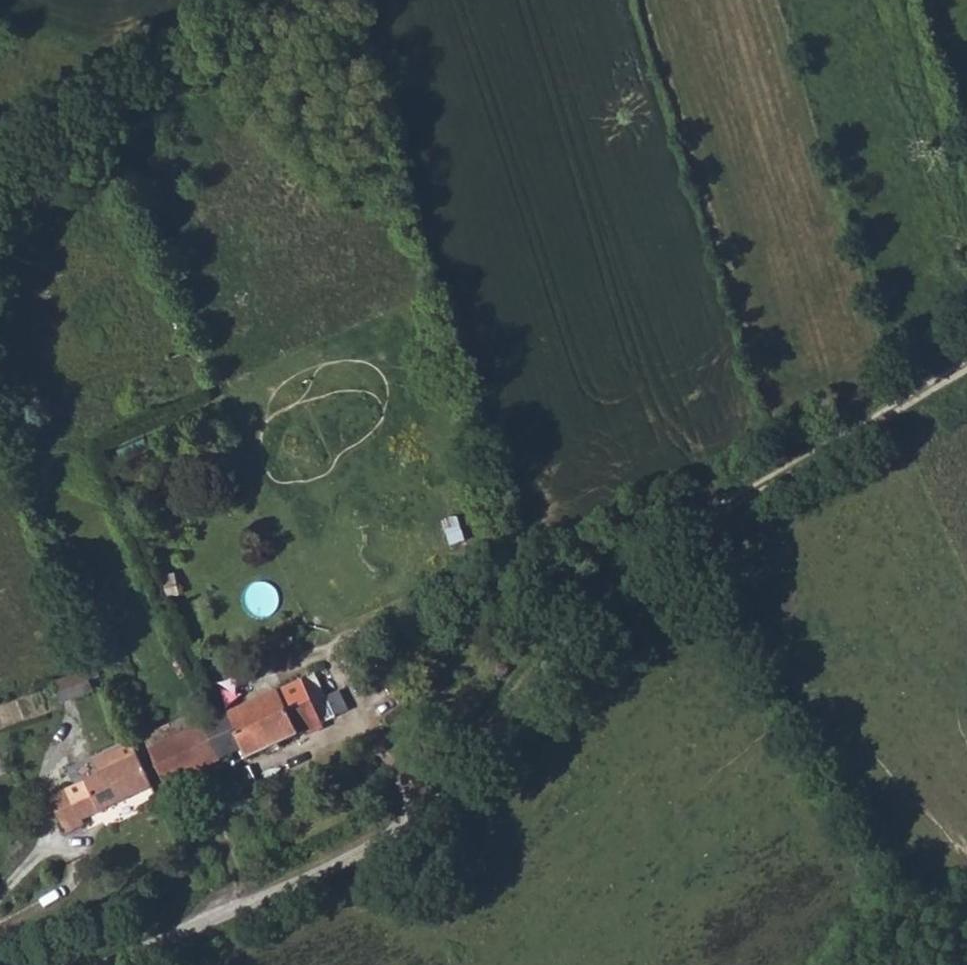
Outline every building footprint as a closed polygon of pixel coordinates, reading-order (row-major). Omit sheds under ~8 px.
[(111,686),(102,667),(70,678),(78,697),(111,686)] [(254,747),(258,757),(313,734),(309,722),(332,712),(328,701),(341,696),(336,681),(322,686),(318,677),(230,714),(246,750),(254,747)] [(214,706),(156,731),(178,780),(246,750),(230,714),(220,720),(214,706)] [(94,813),(166,783),(146,736),(104,754),(109,768),(63,788),(78,825),(96,818),(94,813)]
